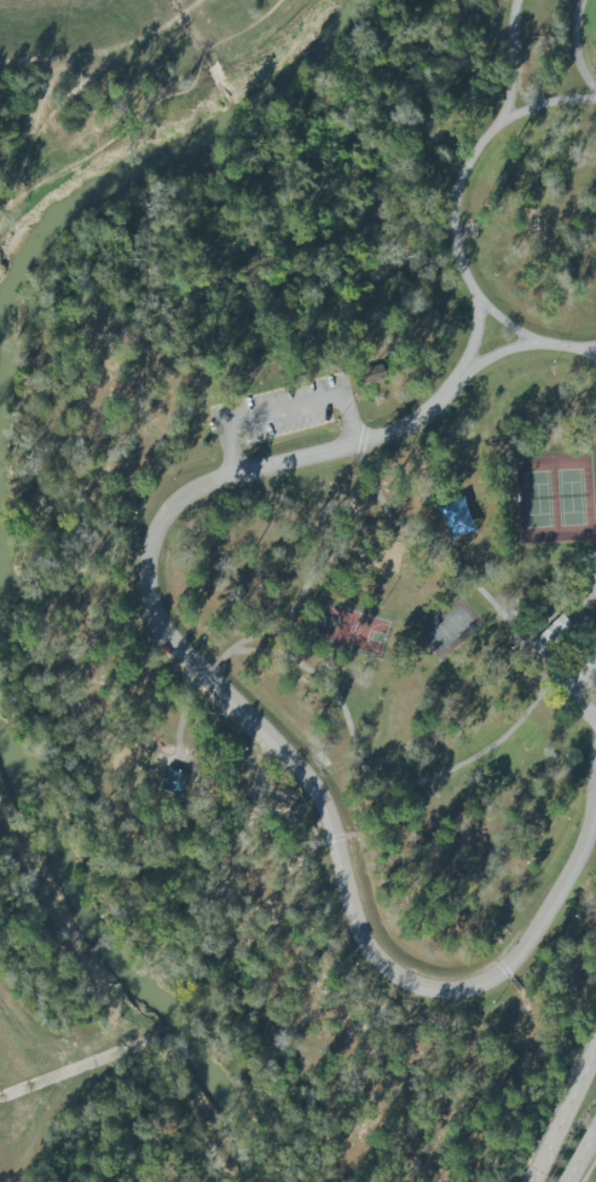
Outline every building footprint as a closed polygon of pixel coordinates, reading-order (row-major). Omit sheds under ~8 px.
[(388,378),(385,364),(359,370),(362,384),(388,378)] [(531,647),(563,615),(568,621),(574,628),(543,659),(531,647)] [(187,774),(166,770),(162,790),(183,794),(187,774)]
